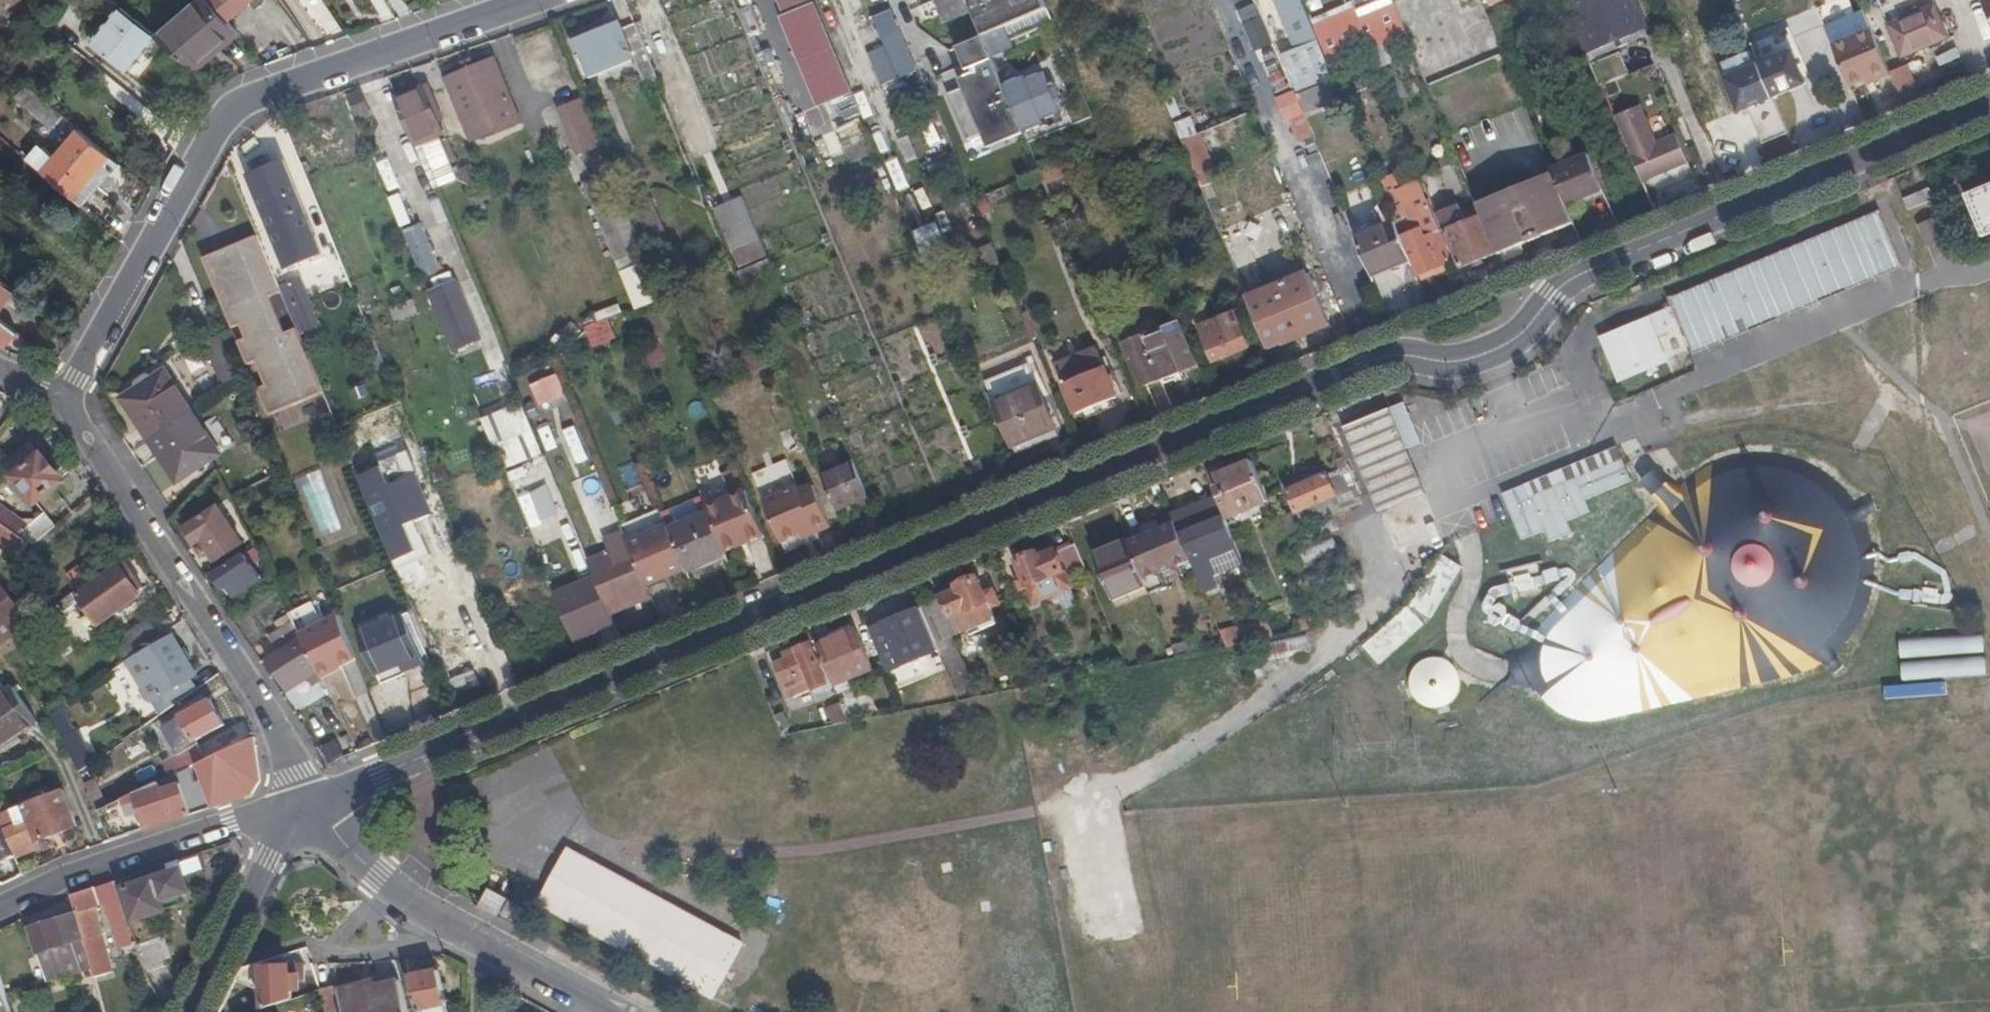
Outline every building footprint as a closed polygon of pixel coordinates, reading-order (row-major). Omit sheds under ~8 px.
[(21,0),(0,0),(0,8),(8,15),(21,0)] [(195,68),(237,32),(226,20),(210,0),(200,0),(156,37),(195,68)] [(226,20),(251,0),(210,0),(226,20)] [(794,40),(818,29),(805,0),(776,0),(794,40)] [(941,14),(968,3),(967,0),(936,0),(941,14)] [(968,3),(975,20),(1021,0),(967,0),(968,3)] [(1045,0),(1021,0),(975,20),(982,36),(1049,8),(1045,0)] [(1278,10),(1299,2),(1299,0),(1274,0),(1278,10)] [(1349,16),(1343,0),(1301,0),(1314,31),(1349,16)] [(1349,16),(1357,13),(1351,0),(1343,0),(1349,16)] [(1404,33),(1390,0),(1351,0),(1357,13),(1349,16),(1364,50),(1366,49),(1404,33)] [(1567,2),(1587,50),(1645,27),(1633,0),(1573,0),(1567,2)] [(1933,45),(1932,43),(1937,41),(1937,43),(1949,38),(1934,0),(1880,0),(1903,57),(1933,45)] [(1989,20),(1989,0),(1982,0),(1989,20)] [(1322,57),(1299,2),(1278,10),(1294,49),(1281,55),(1287,71),(1322,57)] [(126,71),(155,35),(120,7),(91,42),(126,71)] [(894,10),(873,17),(884,47),(869,52),(882,87),(917,74),(894,10)] [(1244,22),(1255,49),(1269,43),(1258,16),(1244,22)] [(1328,65),(1364,50),(1349,16),(1314,31),(1328,65)] [(650,60),(635,23),(622,29),(620,24),(602,32),(615,64),(633,56),(637,65),(650,60)] [(1648,35),(1645,27),(1587,50),(1590,59),(1648,35)] [(1788,28),(1749,43),(1758,65),(1771,96),(1804,83),(1790,51),(1797,48),(1788,28)] [(1890,75),(1871,30),(1832,46),(1849,87),(1870,78),(1877,75),(1879,80),(1890,75)] [(615,64),(602,32),(575,43),(580,57),(579,57),(587,76),(589,76),(590,74),(594,73),(615,64)] [(1001,80),(983,37),(957,47),(966,70),(971,68),(974,75),(962,80),(965,86),(947,93),(967,142),(985,135),(989,145),(1006,139),(1007,141),(1023,135),(1020,127),(1001,80)] [(1402,57),(1395,38),(1367,49),(1375,69),(1402,57)] [(1620,52),(1592,64),(1601,85),(1629,74),(1620,52)] [(493,60),(476,67),(490,101),(508,94),(493,60)] [(658,79),(650,60),(637,65),(645,84),(658,79)] [(1904,99),(1922,92),(1912,64),(1894,71),(1904,99)] [(1739,109),(1771,96),(1758,65),(1726,78),(1739,109)] [(490,101),(476,67),(448,78),(462,113),(490,101)] [(1020,72),(1001,80),(1020,127),(1039,119),(1037,114),(1055,107),(1040,69),(1022,76),(1020,72)] [(43,123),(56,108),(18,76),(4,92),(43,123)] [(1334,79),(1296,96),(1303,114),(1342,98),(1334,79)] [(421,86),(395,97),(414,144),(423,139),(441,131),(421,86)] [(508,94),(490,101),(494,110),(512,103),(508,94)] [(1174,96),(1165,101),(1172,119),(1182,114),(1174,96)] [(583,98),(557,108),(577,159),(603,149),(583,98)] [(490,101),(462,113),(466,121),(494,110),(490,101)] [(1646,112),(1617,124),(1642,182),(1687,163),(1675,135),(1659,142),(1646,112)] [(1198,134),(1191,116),(1175,122),(1181,141),(1198,134)] [(870,126),(883,152),(893,148),(880,121),(870,126)] [(54,157),(86,184),(111,154),(74,122),(68,129),(74,133),(54,157)] [(1198,134),(1181,141),(1190,164),(1207,157),(1198,133),(1198,134)] [(1182,147),(1166,153),(1177,178),(1192,172),(1182,147)] [(1603,190),(1587,154),(1550,169),(1551,171),(1565,205),(1603,190)] [(42,171),(74,199),(86,184),(54,157),(42,171)] [(248,173),(290,276),(324,262),(282,158),(248,173)] [(886,164),(898,190),(910,185),(897,158),(886,164)] [(1565,205),(1551,171),(1476,203),(1481,216),(1497,252),(1497,254),(1528,241),(1525,237),(1540,231),(1542,235),(1572,222),(1565,205)] [(1408,254),(1417,275),(1451,261),(1417,182),(1411,185),(1408,180),(1397,185),(1392,174),(1377,179),(1395,222),(1408,254)] [(1945,189),(1941,179),(1916,189),(1921,200),(1945,189)] [(1980,187),(1989,211),(1989,183),(1980,187)] [(761,239),(745,199),(714,212),(730,251),(732,251),(761,239)] [(1955,226),(1949,209),(1932,216),(1939,233),(1955,226)] [(1904,266),(1881,210),(1669,298),(1672,309),(1603,338),(1620,381),(1666,362),(1656,336),(1681,326),(1692,354),(1904,266)] [(1497,252),(1481,216),(1443,231),(1459,268),(1497,252)] [(928,268),(951,258),(935,222),(912,232),(928,268)] [(1355,238),(1371,275),(1396,265),(1394,260),(1408,254),(1395,222),(1355,238)] [(423,224),(404,230),(423,280),(441,273),(423,224)] [(1525,237),(1528,241),(1542,235),(1540,231),(1525,237)] [(257,239),(205,260),(233,328),(242,325),(246,337),(241,339),(248,358),(256,355),(268,384),(260,387),(272,414),(323,393),(296,327),(285,332),(272,299),(281,295),(257,239)] [(768,255),(761,239),(732,251),(740,268),(768,255)] [(769,259),(739,271),(745,286),(775,273),(769,259)] [(630,309),(651,307),(647,267),(626,269),(630,309)] [(1284,284),(1306,336),(1329,326),(1308,274),(1284,284)] [(16,290),(0,277),(0,311),(16,290)] [(301,277),(282,285),(301,331),(320,324),(301,277)] [(458,281),(429,293),(453,350),(482,338),(458,281)] [(1281,345),(1306,336),(1284,284),(1261,293),(1280,343),(1281,345)] [(1280,343),(1261,293),(1246,299),(1267,349),(1280,343)] [(1215,362),(1251,347),(1237,311),(1201,326),(1215,362)] [(944,313),(931,319),(935,330),(948,325),(944,313)] [(617,338),(609,318),(585,328),(593,347),(617,338)] [(8,346),(16,336),(21,340),(24,337),(0,319),(0,340),(8,346)] [(1144,387),(1197,364),(1179,321),(1126,344),(1144,387)] [(222,381),(239,374),(221,330),(205,337),(222,381)] [(1078,414),(1118,397),(1097,349),(1057,366),(1078,414)] [(1011,446),(1055,428),(1030,364),(985,382),(1011,446)] [(124,398),(178,480),(221,452),(166,370),(124,398)] [(566,394),(558,375),(532,386),(540,405),(563,395),(566,394)] [(1423,439),(1405,399),(1347,426),(1385,510),(1430,490),(1408,446),(1423,439)] [(521,403),(483,419),(505,469),(542,453),(521,403)] [(391,412),(357,427),(367,452),(402,436),(391,412)] [(549,426),(538,430),(548,453),(559,448),(549,426)] [(575,426),(563,430),(577,465),(589,460),(575,426)] [(32,445),(7,465),(17,476),(15,477),(36,503),(64,482),(43,456),(41,457),(32,445)] [(1627,447),(1532,477),(1536,489),(1631,459),(1627,447)] [(1690,479),(1546,616),(1534,635),(1527,657),(1528,678),(1542,702),(1557,713),(1582,724),(1603,721),(1788,678),(1816,670),(1844,646),(1861,626),(1872,593),(1874,564),(1871,531),(1856,497),(1829,471),(1801,454),(1760,449),(1719,461),(1690,479)] [(1328,472),(1329,475),(1342,507),(1361,500),(1343,454),(1333,458),(1338,468),(1328,472)] [(1270,500),(1254,461),(1250,462),(1247,457),(1236,462),(1237,467),(1219,474),(1226,493),(1221,495),(1230,516),(1270,500)] [(1536,489),(1532,477),(1508,485),(1517,514),(1523,533),(1547,525),(1550,537),(1574,530),(1571,518),(1594,511),(1590,498),(1639,483),(1631,459),(1536,489)] [(528,461),(506,472),(511,483),(534,474),(528,461)] [(824,476),(837,510),(868,496),(854,463),(824,476)] [(1334,512),(1343,508),(1342,507),(1329,475),(1288,491),(1302,524),(1334,512)] [(813,528),(815,533),(831,526),(814,486),(799,492),(797,487),(793,489),(810,529),(813,528)] [(435,487),(424,491),(435,520),(445,516),(435,487)] [(781,541),(799,534),(810,529),(793,489),(764,501),(781,541)] [(710,513),(726,552),(744,545),(742,542),(764,532),(747,491),(707,508),(710,513)] [(1243,559),(1217,496),(1172,514),(1175,519),(1187,551),(1203,589),(1216,583),(1211,571),(1243,559)] [(703,498),(663,515),(670,530),(710,513),(707,508),(703,498)] [(186,528),(197,545),(203,541),(209,549),(217,561),(244,543),(219,506),(186,528)] [(56,528),(45,515),(30,527),(0,507),(0,521),(35,546),(56,528)] [(1341,527),(1334,512),(1302,524),(1287,530),(1323,619),(1360,604),(1332,531),(1341,527)] [(646,586),(686,569),(670,530),(663,515),(662,513),(623,530),(623,531),(646,586)] [(686,569),(688,572),(697,568),(697,569),(728,556),(726,552),(710,513),(670,530),(686,569)] [(1175,519),(1129,538),(1142,570),(1177,555),(1187,551),(1175,519)] [(28,545),(0,525),(0,549),(16,561),(28,545)] [(801,538),(812,534),(810,529),(799,534),(801,538)] [(624,607),(651,596),(646,586),(623,531),(621,532),(604,539),(609,550),(602,553),(624,607)] [(744,547),(766,537),(764,532),(742,542),(744,545),(744,547)] [(424,543),(433,571),(462,562),(454,534),(424,543)] [(1142,570),(1129,538),(1094,552),(1112,596),(1147,582),(1144,576),(1142,570)] [(203,541),(197,545),(202,553),(209,549),(203,541)] [(1088,571),(1076,544),(1057,552),(1056,548),(1040,554),(1038,550),(1017,558),(1034,599),(1072,584),(1069,578),(1088,571)] [(251,564),(262,557),(257,547),(245,555),(251,564)] [(594,576),(610,613),(624,607),(602,553),(587,559),(594,576)] [(1441,554),(1410,607),(1431,619),(1462,566),(1441,554)] [(245,555),(215,575),(225,590),(231,587),(238,597),(262,580),(251,564),(245,555)] [(1177,555),(1142,570),(1144,576),(1179,562),(1177,555)] [(125,563),(120,566),(142,597),(147,593),(125,563)] [(116,569),(113,565),(54,608),(59,615),(63,612),(65,614),(84,601),(102,625),(142,597),(120,566),(116,569)] [(959,588),(921,605),(922,607),(937,643),(953,680),(970,674),(953,633),(978,623),(980,629),(987,627),(984,621),(995,616),(990,605),(998,601),(992,589),(986,592),(978,575),(958,583),(959,588)] [(597,629),(613,622),(610,613),(594,576),(577,583),(597,629)] [(1540,576),(1508,608),(1528,628),(1560,596),(1540,576)] [(1934,581),(1925,595),(1950,611),(1959,596),(1934,581)] [(1147,582),(1112,596),(1114,602),(1150,590),(1147,582)] [(31,623),(1,583),(0,584),(0,646),(31,623)] [(554,593),(574,638),(597,629),(577,583),(554,593)] [(1409,606),(1363,646),(1380,664),(1425,625),(1409,606)] [(922,607),(871,628),(883,658),(925,641),(928,647),(937,643),(922,607)] [(59,615),(54,608),(45,615),(50,622),(59,615)] [(380,616),(383,622),(392,618),(389,612),(380,616)] [(354,649),(339,614),(298,633),(301,637),(318,673),(320,675),(357,657),(354,649)] [(420,658),(431,654),(421,630),(410,634),(402,614),(392,618),(383,622),(361,632),(378,673),(400,663),(404,670),(422,662),(420,658)] [(1220,632),(1226,645),(1274,635),(1265,614),(1220,632)] [(997,622),(995,616),(984,621),(987,627),(997,622)] [(129,661),(164,637),(151,619),(116,644),(129,661)] [(431,654),(450,698),(471,689),(480,685),(474,671),(464,674),(451,680),(446,665),(458,660),(483,650),(472,624),(448,634),(437,639),(430,621),(419,625),(421,630),(431,654)] [(873,665),(857,629),(820,644),(835,681),(873,665)] [(1308,635),(1266,644),(1269,660),(1311,651),(1308,635)] [(180,704),(200,689),(195,679),(198,678),(175,636),(129,661),(155,702),(162,713),(180,704)] [(1170,641),(1175,652),(1198,648),(1194,636),(1170,641)] [(1985,636),(1900,641),(1902,659),(1986,654),(1985,636)] [(287,692),(318,673),(301,637),(300,638),(267,661),(287,692)] [(810,641),(798,645),(801,652),(789,657),(776,662),(786,687),(808,679),(813,688),(826,682),(810,641)] [(801,652),(798,645),(787,649),(789,657),(801,652)] [(1407,697),(1449,710),(1463,666),(1421,653),(1407,697)] [(1902,663),(1903,681),(1987,676),(1986,658),(1902,663)] [(37,724),(14,689),(0,698),(0,748),(37,724)] [(178,774),(199,765),(207,760),(196,742),(225,727),(211,703),(193,713),(190,708),(180,713),(183,718),(163,729),(178,755),(170,759),(177,775),(178,774)] [(844,704),(828,707),(832,725),(848,722),(844,704)] [(262,782),(255,739),(226,752),(231,762),(219,768),(214,757),(207,760),(199,765),(212,797),(216,807),(255,795),(262,782)] [(112,842),(193,815),(189,805),(178,774),(177,775),(107,808),(98,813),(112,842)] [(87,789),(98,813),(107,808),(96,784),(87,789)] [(79,827),(64,791),(46,798),(44,793),(32,797),(34,803),(0,815),(0,824),(0,825),(16,857),(17,858),(34,852),(31,845),(79,827)] [(193,815),(216,807),(212,797),(189,805),(193,815)] [(16,857),(0,825),(0,865),(16,857)] [(204,869),(198,853),(148,870),(151,880),(122,889),(133,920),(164,910),(160,899),(181,893),(187,891),(182,876),(204,869)] [(747,942),(570,855),(542,907),(714,1000),(747,942)] [(479,903),(498,913),(507,897),(489,887),(479,903)] [(97,899),(94,888),(71,896),(76,913),(88,957),(105,952),(92,906),(89,907),(88,902),(97,899)] [(184,904),(181,893),(160,899),(164,910),(184,904)] [(519,904),(508,899),(500,914),(511,919),(519,904)] [(132,944),(121,907),(112,910),(117,927),(115,928),(121,947),(132,944)] [(89,962),(88,957),(76,913),(30,928),(47,982),(80,972),(78,965),(89,962)] [(135,953),(144,972),(170,962),(159,935),(133,946),(135,953)] [(260,967),(262,1009),(290,999),(289,989),(297,989),(297,979),(303,979),(304,965),(260,967)] [(408,977),(417,1011),(429,1011),(428,1008),(447,1004),(438,971),(408,977)] [(0,981),(0,1011),(6,1011),(10,1011),(5,996),(0,981)] [(337,992),(342,1011),(406,1011),(398,981),(375,988),(373,982),(337,992)] [(319,989),(327,1011),(342,1011),(337,992),(335,985),(319,989)]
